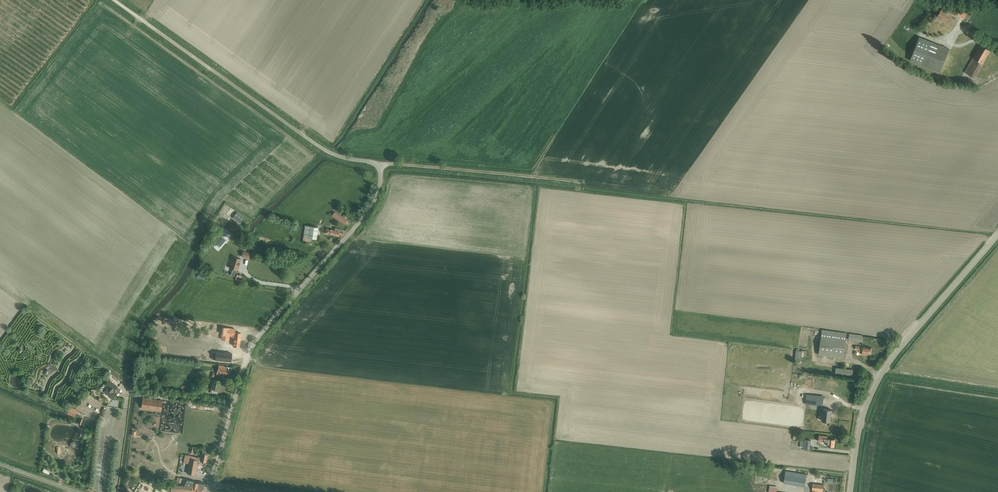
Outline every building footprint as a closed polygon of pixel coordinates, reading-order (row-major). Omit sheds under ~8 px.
[(942,8),(941,9),(936,17),(946,24),(952,15),(942,8)] [(967,14),(966,14),(960,10),(957,15),(964,19),(967,14)] [(949,49),(919,37),(910,60),(940,72),(949,49)] [(981,45),(964,72),(968,74),(976,61),(982,64),(990,50),(981,45)] [(334,211),(331,216),(344,224),(347,220),(346,219),(348,216),(344,214),(342,217),(334,211)] [(236,212),(234,214),(241,220),(244,217),(236,212)] [(316,239),(318,227),(305,225),(303,241),(311,242),(311,238),(316,239)] [(326,228),(325,233),(340,237),(342,229),(335,228),(334,230),(326,228)] [(219,234),(212,243),(218,248),(225,239),(219,234)] [(233,256),(229,268),(233,269),(231,275),(234,276),(236,270),(237,270),(241,259),(233,256)] [(236,329),(223,328),(224,328),(225,334),(222,334),(222,338),(229,339),(229,335),(232,335),(232,336),(235,336),(234,343),(239,344),(240,341),(241,341),(243,332),(236,331),(236,329)] [(821,330),(818,354),(843,358),(847,333),(821,330)] [(871,347),(855,345),(855,349),(859,349),(859,351),(862,351),(862,354),(865,354),(866,353),(870,353),(871,347)] [(219,365),(216,374),(219,375),(220,373),(229,376),(232,368),(227,366),(226,367),(219,365)] [(835,373),(840,374),(852,375),(853,369),(836,367),(835,373)] [(120,390),(117,387),(108,379),(104,384),(107,387),(104,391),(113,399),(117,394),(120,390)] [(213,379),(211,389),(218,391),(220,381),(213,379)] [(806,394),(805,404),(822,406),(823,396),(806,394)] [(142,398),(141,408),(161,411),(162,401),(142,398)] [(69,406),(67,412),(75,415),(77,409),(69,406)] [(826,409),(823,409),(822,421),(830,422),(831,414),(832,410),(829,409),(826,409)] [(827,446),(834,447),(835,439),(827,438),(827,436),(819,435),(818,441),(828,442),(827,446)] [(800,441),(800,447),(803,447),(803,449),(809,450),(811,440),(804,439),(804,441),(800,441)] [(184,454),(183,462),(189,463),(190,459),(198,460),(206,462),(208,451),(202,450),(201,458),(184,454)] [(189,463),(187,473),(195,475),(198,460),(190,459),(189,463)] [(785,470),(784,482),(805,486),(807,474),(785,470)] [(166,484),(166,490),(171,490),(179,490),(178,491),(203,491),(204,489),(203,488),(205,483),(193,482),(193,481),(186,479),(184,485),(171,484),(166,484)] [(823,484),(812,483),(811,491),(814,491),(814,489),(823,490),(823,484)]
